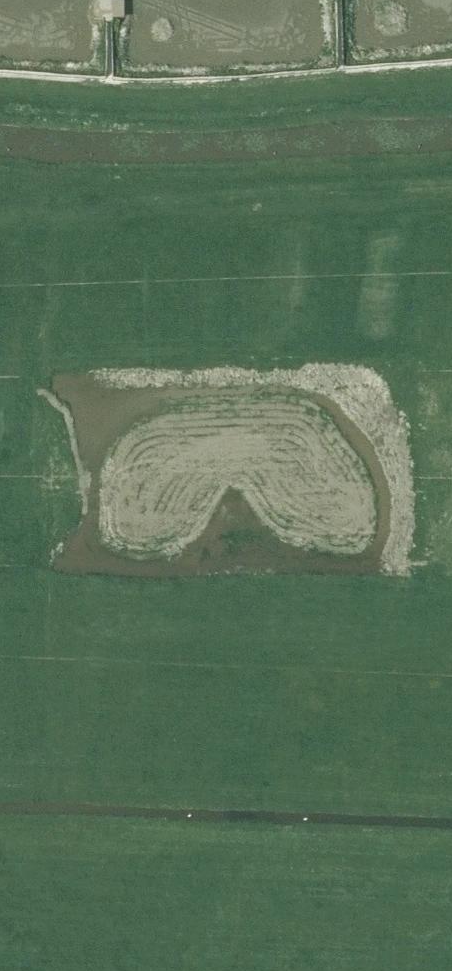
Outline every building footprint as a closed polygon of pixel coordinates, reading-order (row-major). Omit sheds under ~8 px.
[(92,23),(104,22),(104,26),(108,26),(112,26),(112,22),(123,22),(122,3),(92,4),(92,23)]
